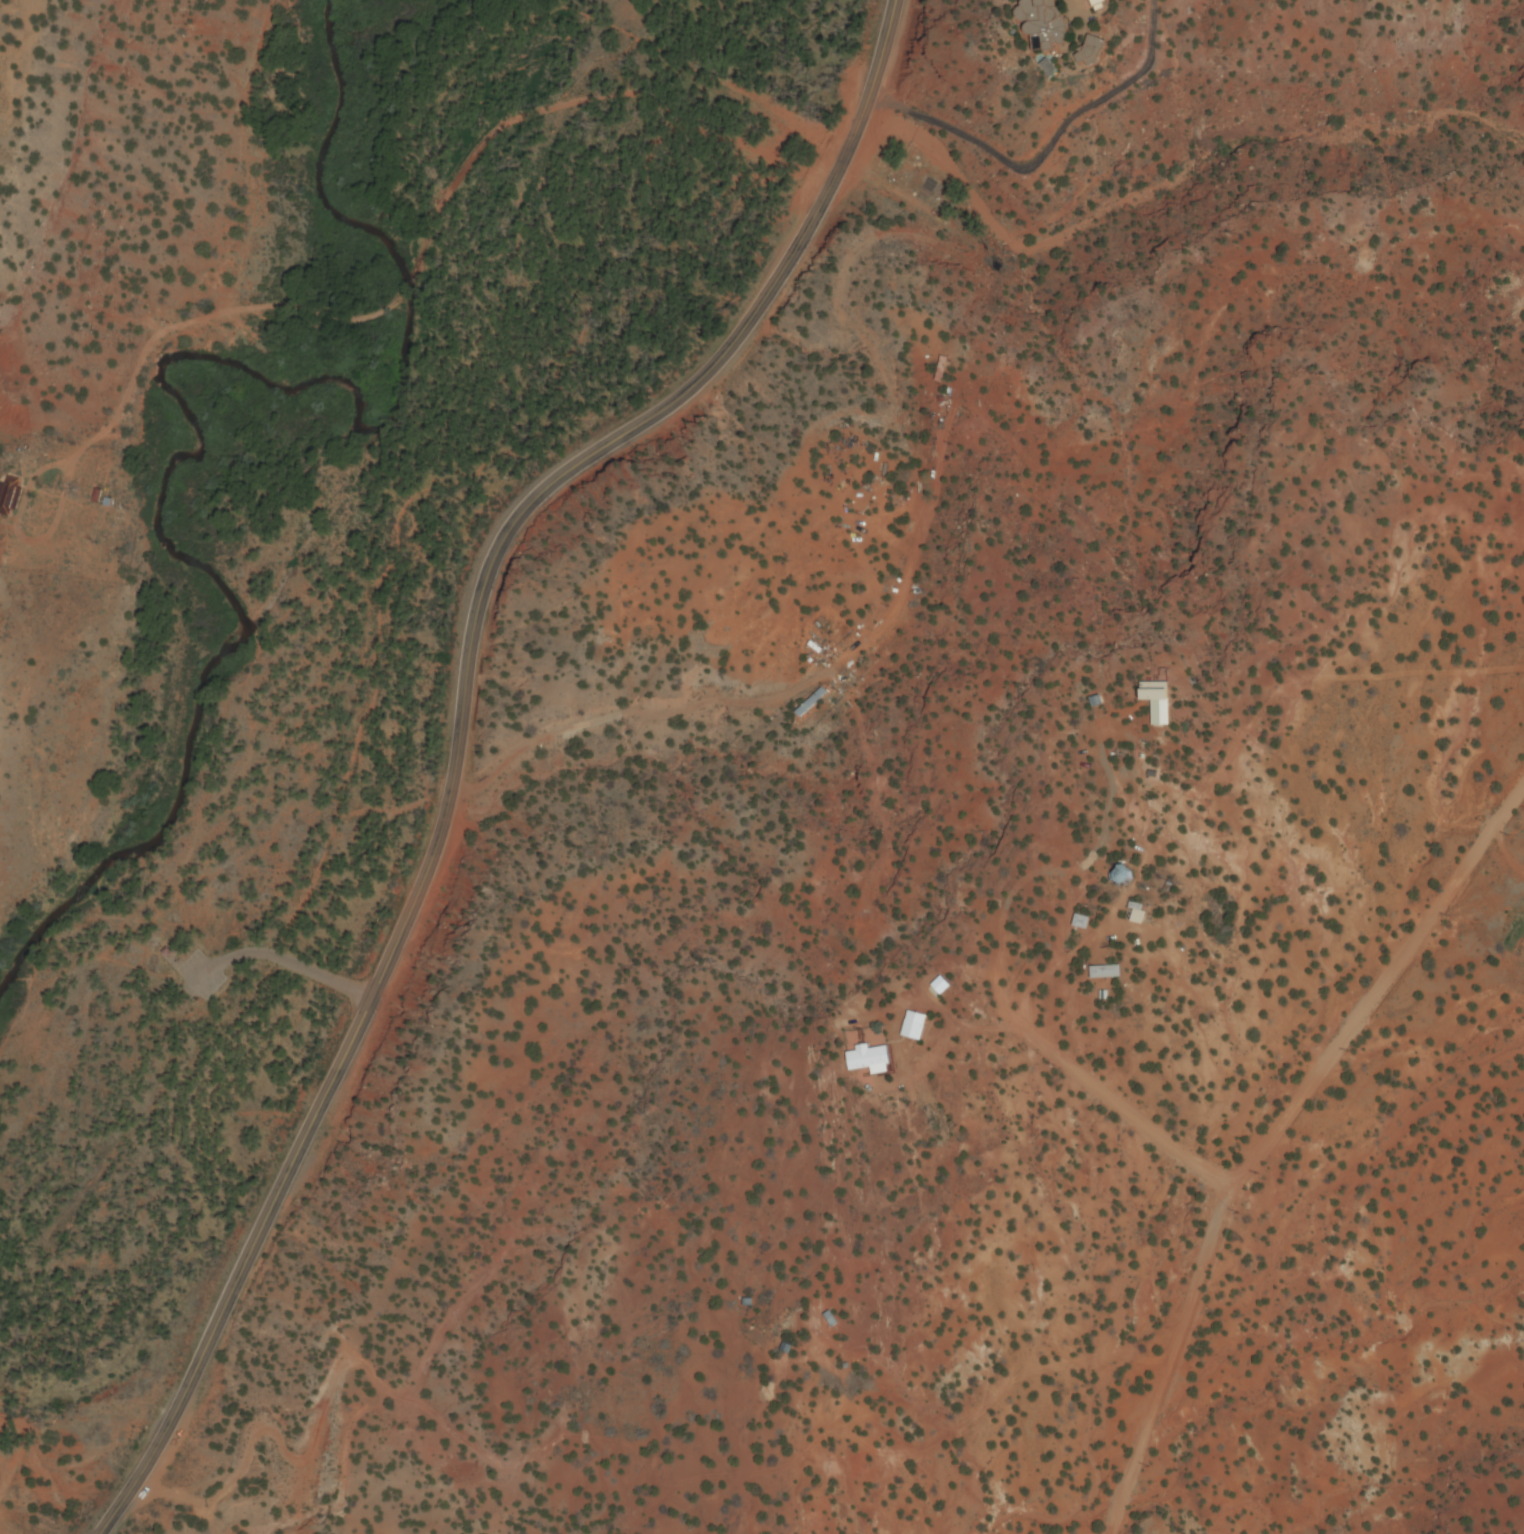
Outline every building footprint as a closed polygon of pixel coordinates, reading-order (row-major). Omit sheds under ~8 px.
[(1067,17),(1058,18),(1057,0),(1026,0),(1019,1),(1021,23),(1027,22),(1028,37),(1034,36),(1036,50),(1070,46),(1067,17)] [(1084,9),(1106,9),(1106,0),(1084,0),(1084,9)] [(1099,68),(1107,42),(1089,36),(1081,62),(1099,68)] [(936,380),(942,382),(949,360),(942,358),(936,380)] [(10,478),(8,485),(0,483),(0,515),(16,518),(23,481),(10,478)] [(1172,703),(1172,685),(1143,685),(1143,703),(1172,703)] [(799,714),(804,720),(829,695),(823,689),(799,714)] [(1135,880),(1126,866),(1112,876),(1122,889),(1135,880)] [(1073,927),(1087,931),(1090,920),(1076,916),(1073,927)] [(1090,980),(1120,980),(1120,967),(1090,967),(1090,980)] [(925,1025),(906,1021),(903,1036),(921,1040),(925,1025)] [(888,1045),(847,1051),(850,1071),(891,1064),(888,1045)] [(838,1324),(829,1312),(822,1317),(830,1330),(838,1324)] [(793,1347),(784,1344),(781,1352),(790,1355),(793,1347)]
